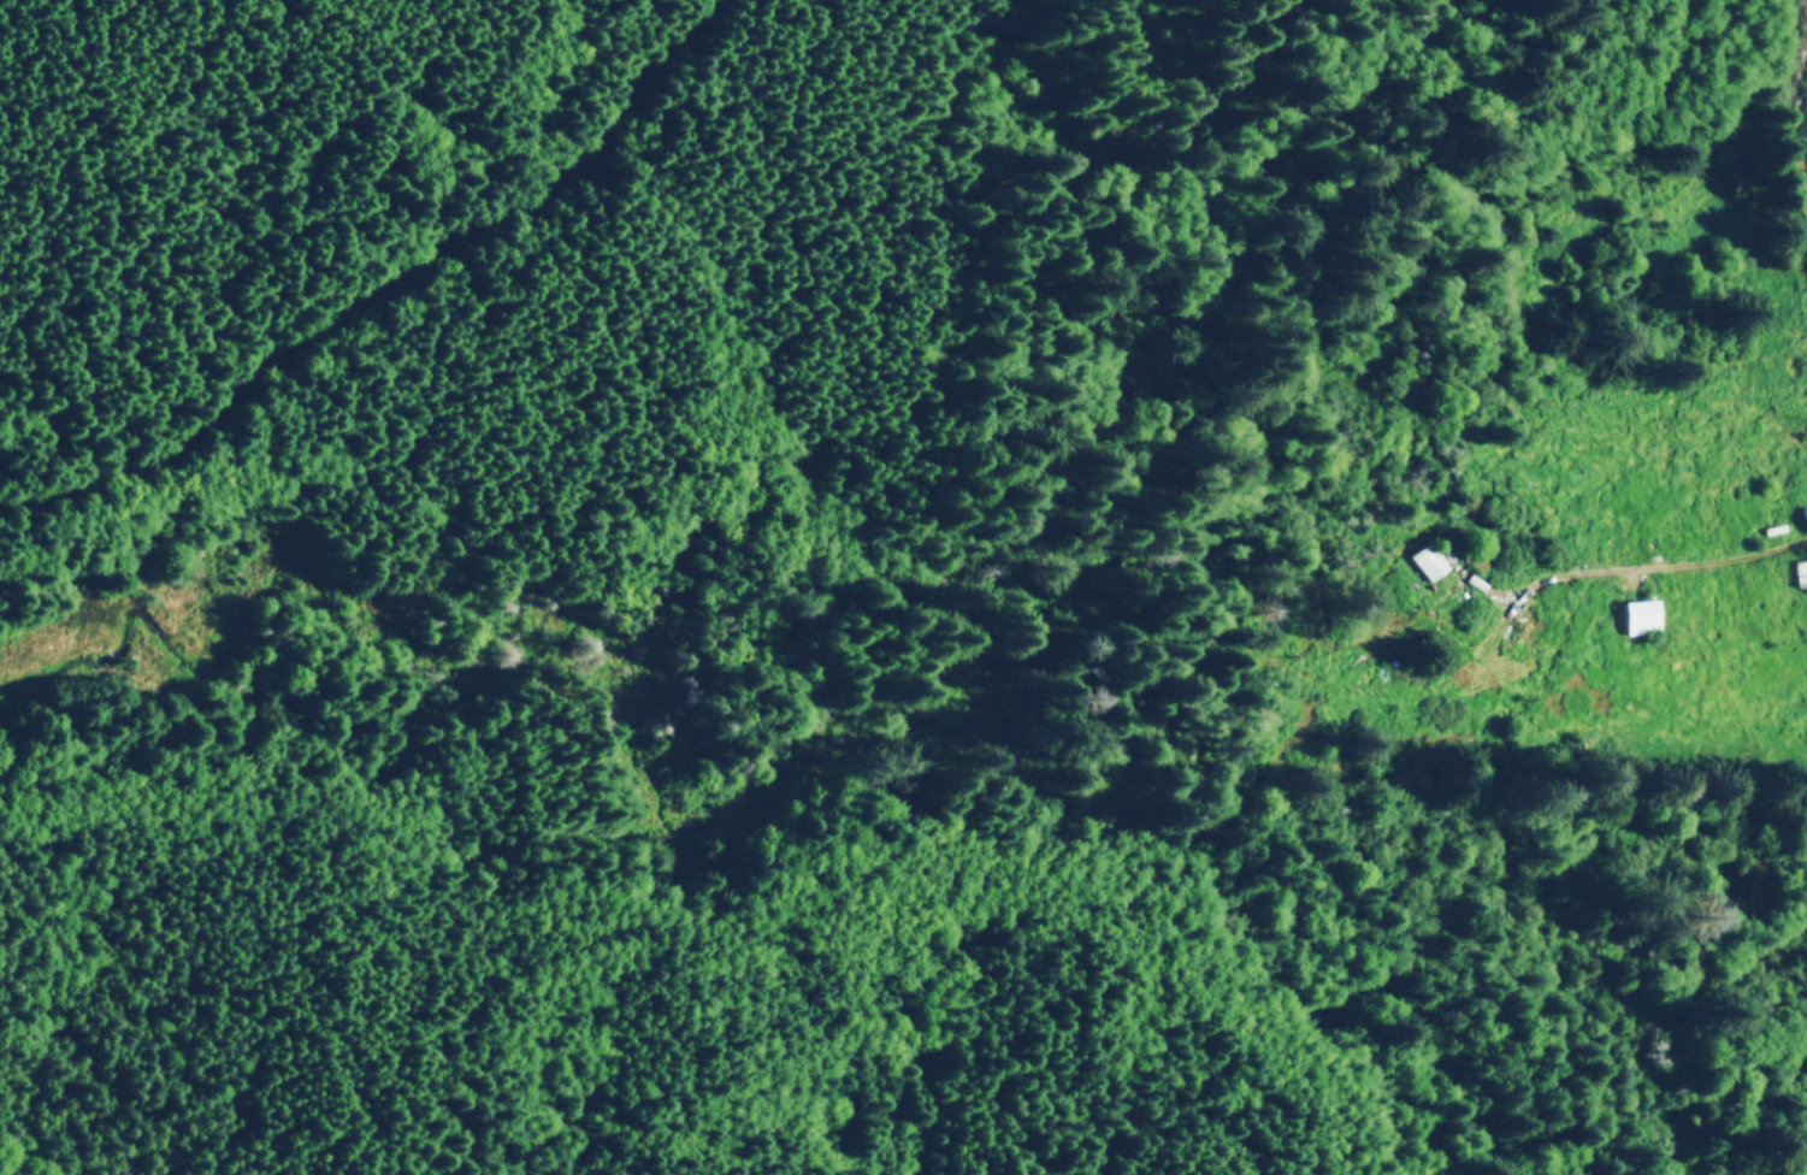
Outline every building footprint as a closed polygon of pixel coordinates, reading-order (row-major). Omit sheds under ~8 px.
[(1622,632),(1655,631),(1654,599),(1620,601),(1622,632)]
